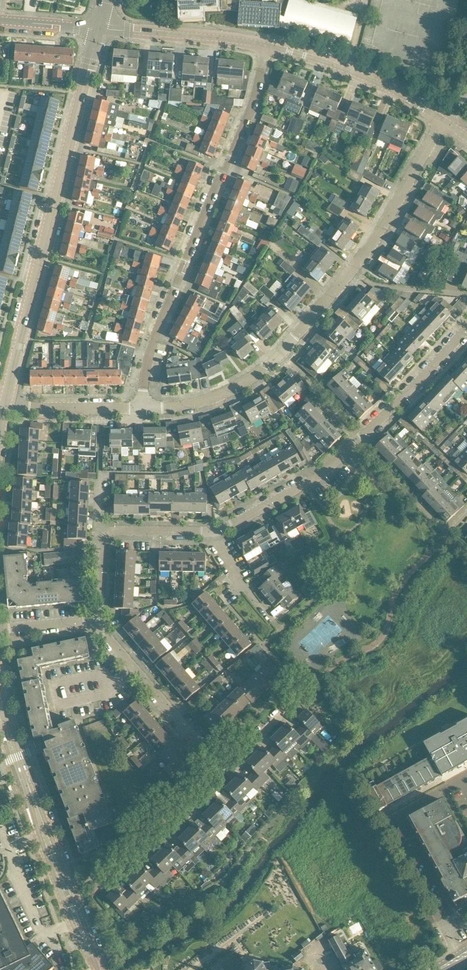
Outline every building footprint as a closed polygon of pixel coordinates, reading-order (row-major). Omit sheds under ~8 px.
[(180,12),(179,12),(179,22),(206,21),(205,11),(220,11),(220,10),(239,12),(238,26),(279,29),(280,18),(284,19),(281,28),(349,47),(358,14),(308,0),(179,0),(180,12)] [(29,79),(31,47),(16,46),(15,61),(24,62),(23,79),(29,79)] [(45,64),(46,48),(31,47),(29,79),(33,80),(33,68),(32,68),(32,63),(45,64)] [(57,81),(60,49),(46,48),(45,64),(54,64),(53,81),(57,81)] [(63,65),(73,66),(74,50),(60,49),(57,81),(61,82),(63,65)] [(124,75),(126,51),(114,50),(112,74),(124,75)] [(126,51),(124,75),(137,77),(139,52),(126,51)] [(159,79),(162,55),(149,53),(147,78),(159,79)] [(172,80),(173,66),(174,56),(162,55),(159,79),(172,80)] [(183,67),(182,80),(195,81),(197,58),(184,57),(183,67)] [(197,58),(195,81),(207,82),(209,69),(209,59),(197,58)] [(218,70),(217,84),(230,85),(231,61),(219,60),(218,70)] [(230,85),(229,89),(235,90),(242,91),(244,63),(231,61),(230,85)] [(271,86),(268,92),(287,100),(296,78),(285,73),(278,89),(271,86)] [(287,100),(283,108),(299,115),(302,107),(298,105),(308,83),(296,78),(287,100)] [(315,97),(310,109),(321,114),(318,120),(319,120),(325,105),(330,92),(319,87),(315,97)] [(325,105),(319,120),(325,122),(327,117),(332,119),(327,130),(333,133),(341,113),(336,111),(342,97),(331,92),(330,92),(325,105)] [(211,93),(210,104),(224,106),(225,99),(217,98),(217,93),(211,93)] [(40,107),(57,112),(60,101),(42,97),(40,107)] [(96,100),(93,111),(116,117),(132,121),(142,124),(146,125),(152,126),(153,123),(146,122),(147,119),(117,111),(119,105),(109,103),(106,102),(96,100)] [(341,113),(333,133),(340,135),(344,124),(355,128),(364,107),(353,102),(347,116),(342,113),(341,113)] [(205,113),(203,117),(209,120),(209,119),(213,121),(226,126),(230,115),(228,115),(232,106),(228,106),(224,106),(210,104),(208,104),(205,113)] [(55,122),(57,112),(40,107),(37,117),(55,122)] [(364,107),(355,128),(367,133),(373,121),(376,112),(365,107),(364,107)] [(93,111),(90,122),(109,127),(113,127),(116,117),(93,111)] [(276,127),(278,121),(263,116),(261,120),(269,124),(276,127)] [(390,143),(399,121),(387,116),(378,139),(390,143)] [(52,132),(55,122),(37,117),(35,127),(52,132)] [(293,134),(299,120),(293,117),(287,132),(293,134)] [(293,134),(299,137),(305,122),(299,120),(293,134)] [(213,121),(209,132),(221,137),(226,126),(213,121)] [(413,149),(403,144),(411,126),(399,121),(390,143),(401,148),(410,154),(413,149)] [(90,122),(88,133),(125,142),(127,137),(112,133),(112,134),(108,133),(109,127),(90,122)] [(281,129),(276,127),(269,124),(267,128),(259,124),(254,135),(285,148),(285,147),(278,144),(279,140),(277,139),(282,133),(280,132),(281,129)] [(50,141),(52,132),(35,127),(33,137),(50,141)] [(209,132),(205,142),(217,147),(221,137),(209,132)] [(88,133),(85,144),(95,147),(98,147),(104,149),(106,141),(110,142),(124,146),(125,142),(88,133)] [(188,143),(185,151),(190,153),(199,156),(200,153),(213,158),(217,147),(205,142),(201,141),(195,138),(194,138),(189,136),(187,135),(186,139),(192,141),(203,146),(202,149),(188,143)] [(283,152),(285,148),(254,135),(250,146),(263,152),(266,145),(283,152)] [(47,151),(50,141),(33,137),(30,147),(47,151)] [(318,153),(321,146),(308,141),(305,148),(318,153)] [(139,145),(137,152),(144,155),(146,148),(139,145)] [(263,152),(250,146),(246,157),(275,169),(277,163),(267,159),(268,155),(263,152)] [(45,161),(47,151),(30,147),(28,157),(45,161)] [(357,172),(365,153),(360,151),(353,168),(352,169),(357,172)] [(465,165),(466,163),(459,156),(456,160),(455,158),(455,157),(449,151),(438,171),(443,176),(446,176),(447,174),(452,179),(453,179),(465,165)] [(362,175),(365,169),(371,156),(365,153),(357,172),(362,175)] [(329,160),(323,154),(318,159),(324,164),(329,160)] [(82,156),(80,167),(93,170),(95,158),(92,158),(82,156)] [(43,171),(45,161),(28,157),(25,167),(44,171),(43,171)] [(275,169),(246,157),(241,167),(255,172),(257,166),(267,170),(268,166),(275,169)] [(305,157),(301,165),(310,169),(314,160),(305,157)] [(191,162),(186,173),(199,178),(204,167),(194,163),(191,162)] [(465,165),(453,179),(452,179),(450,182),(456,187),(459,186),(462,182),(466,186),(466,167),(465,165)] [(298,166),(294,174),(304,178),(307,170),(298,166)] [(41,182),(44,171),(25,167),(23,177),(41,182)] [(80,167),(77,178),(91,181),(93,170),(80,167)] [(364,176),(362,175),(357,172),(352,169),(348,176),(359,183),(364,176)] [(383,187),(386,182),(365,169),(362,175),(364,176),(383,187)] [(143,171),(140,179),(151,183),(154,175),(143,171)] [(184,178),(182,183),(195,189),(195,188),(199,178),(186,173),(184,178)] [(37,192),(40,182),(41,182),(23,177),(20,188),(37,192)] [(77,178),(75,189),(88,192),(89,188),(91,181),(77,178)] [(239,179),(234,190),(246,195),(248,191),(251,184),(248,183),(239,179)] [(284,188),(294,193),(298,183),(288,179),(284,188)] [(167,184),(165,189),(168,190),(174,192),(178,194),(190,199),(195,189),(182,183),(174,180),(171,186),(167,184)] [(379,192),(371,187),(366,184),(359,197),(372,205),(379,192)] [(453,199),(443,193),(434,188),(432,192),(433,192),(432,194),(428,192),(423,201),(425,203),(425,202),(441,212),(442,212),(446,205),(447,206),(449,206),(453,199)] [(75,189),(73,201),(83,203),(86,203),(88,192),(75,189)] [(230,200),(229,202),(242,206),(242,205),(245,199),(246,195),(234,190),(231,196),(230,200)] [(30,205),(33,195),(15,191),(13,201),(30,205)] [(283,211),(291,198),(279,192),(274,206),(283,211)] [(178,194),(173,204),(186,209),(190,199),(178,194)] [(336,196),(332,203),(343,211),(348,204),(336,196)] [(365,217),(372,205),(359,197),(352,209),(365,217)] [(28,215),(30,205),(13,201),(10,211),(28,215)] [(293,215),(299,204),(293,201),(287,212),(293,215)] [(229,202),(225,212),(237,217),(241,218),(247,220),(249,215),(240,211),(242,206),(229,202)] [(444,214),(442,212),(441,212),(425,202),(425,203),(423,206),(424,206),(423,209),(419,206),(414,215),(416,217),(417,217),(433,226),(437,220),(438,221),(440,220),(444,214)] [(332,203),(328,210),(339,217),(343,211),(332,203)] [(173,204),(169,214),(182,220),(186,209),(173,204)] [(456,211),(460,217),(465,213),(460,207),(456,211)] [(159,210),(158,214),(163,216),(161,223),(165,224),(178,230),(182,220),(169,214),(165,213),(159,210)] [(25,225),(28,215),(10,211),(8,221),(25,225)] [(71,212),(69,223),(81,226),(86,227),(92,229),(93,225),(87,224),(87,221),(83,220),(85,215),(84,215),(81,214),(71,212)] [(221,221),(221,222),(233,227),(233,226),(237,217),(225,212),(221,221)] [(117,224),(118,219),(104,216),(103,221),(117,224)] [(278,220),(269,216),(266,224),(274,227),(278,220)] [(435,228),(433,226),(417,217),(416,217),(414,220),(416,221),(414,223),(410,221),(405,230),(408,231),(424,241),(428,234),(429,235),(432,234),(435,228)] [(346,219),(338,230),(351,239),(359,228),(351,222),(346,219)] [(452,220),(449,226),(455,229),(458,223),(452,220)] [(23,235),(25,225),(8,221),(5,231),(23,235)] [(221,222),(217,232),(239,241),(239,240),(253,246),(255,242),(231,232),(233,227),(221,222)] [(69,223),(66,234),(79,236),(80,232),(81,226),(69,223)] [(163,230),(161,235),(174,240),(178,230),(165,224),(163,230)] [(313,225),(309,231),(322,241),(325,237),(326,235),(323,232),(317,228),(313,225)] [(302,226),(298,232),(317,247),(322,241),(309,231),(302,226)] [(86,227),(85,231),(91,233),(91,234),(113,240),(114,238),(115,234),(114,234),(102,231),(92,229),(86,227)] [(324,230),(323,232),(326,235),(325,237),(331,241),(330,242),(335,245),(343,251),(351,239),(338,230),(337,231),(332,227),(328,233),(324,230)] [(20,245),(23,235),(5,231),(3,241),(20,245)] [(266,231),(263,238),(270,241),(273,234),(266,231)] [(427,242),(424,241),(408,231),(406,234),(407,235),(405,237),(402,235),(396,244),(399,245),(411,253),(415,246),(420,249),(423,248),(427,242)] [(217,232),(213,243),(225,248),(227,241),(237,245),(239,241),(217,232)] [(441,233),(439,236),(448,242),(450,238),(441,233)] [(66,234),(63,245),(76,248),(79,236),(66,234)] [(158,241),(156,246),(160,247),(169,251),(174,240),(161,235),(158,241)] [(18,255),(20,245),(3,241),(1,251),(19,255),(18,255)] [(271,241),(266,247),(281,259),(284,261),(289,255),(271,241)] [(453,242),(450,249),(455,251),(456,250),(457,251),(460,245),(453,242)] [(213,243),(208,253),(220,258),(225,260),(231,263),(237,265),(238,261),(222,255),(225,248),(213,243)] [(63,245),(60,256),(70,258),(73,259),(75,252),(76,248),(63,245)] [(418,257),(411,253),(399,245),(397,249),(398,249),(396,252),(393,249),(387,258),(390,260),(402,267),(403,267),(407,260),(411,263),(414,263),(418,257)] [(120,258),(123,248),(117,247),(114,256),(120,258)] [(259,251),(252,248),(249,254),(256,258),(259,251)] [(336,259),(328,253),(322,249),(313,260),(307,255),(326,271),(336,259)] [(457,251),(456,250),(455,251),(452,259),(456,260),(447,280),(466,289),(466,255),(457,251)] [(19,255),(1,251),(0,253),(0,261),(17,266),(19,255)] [(135,257),(134,262),(135,262),(135,263),(141,265),(141,264),(145,265),(144,266),(158,269),(161,258),(151,255),(148,254),(142,252),(140,258),(135,257)] [(204,263),(204,264),(216,269),(220,258),(208,253),(204,263)] [(318,281),(326,271),(307,255),(299,266),(304,270),(318,281)] [(281,259),(277,264),(290,276),(291,276),(296,271),(284,261),(281,259)] [(409,271),(403,267),(402,267),(390,260),(388,263),(389,264),(388,266),(384,264),(378,272),(382,275),(381,277),(386,280),(388,278),(397,284),(401,277),(403,278),(405,277),(409,271)] [(15,266),(16,266),(17,266),(0,261),(0,273),(13,276),(15,266)] [(426,263),(423,268),(430,272),(433,267),(426,263)] [(204,264),(200,274),(222,284),(224,279),(214,274),(216,269),(204,264)] [(239,265),(236,272),(246,276),(249,270),(239,265)] [(57,266),(54,277),(67,281),(71,282),(73,283),(77,284),(79,279),(74,278),(75,277),(69,275),(70,269),(66,268),(57,266)] [(144,266),(142,276),(155,280),(158,269),(144,266)] [(200,274),(196,284),(205,288),(208,289),(211,291),(209,297),(215,300),(222,284),(200,274)] [(142,276),(138,287),(152,290),(155,280),(142,276)] [(8,279),(0,277),(0,288),(6,289),(8,279)] [(54,277),(51,287),(64,291),(67,281),(54,277)] [(418,277),(413,283),(419,287),(424,281),(418,277)] [(79,279),(77,284),(85,286),(97,289),(98,284),(79,278),(79,279)] [(311,289),(303,282),(299,279),(289,290),(301,300),(311,289)] [(237,290),(242,282),(236,280),(233,288),(237,290)] [(71,282),(70,286),(84,291),(85,286),(77,284),(73,283),(71,282)] [(235,307),(250,293),(254,297),(258,292),(248,282),(243,287),(232,304),(235,307)] [(259,290),(270,300),(275,295),(264,285),(259,290)] [(289,290),(283,285),(275,293),(278,295),(276,297),(280,301),(279,301),(291,312),(301,300),(289,290)] [(51,287),(47,298),(71,305),(74,294),(64,291),(51,287)] [(138,287),(135,297),(149,301),(152,290),(138,287)] [(380,309),(377,307),(382,301),(370,291),(366,296),(362,292),(355,300),(373,317),(380,309)] [(396,302),(400,297),(396,293),(392,298),(396,302)] [(204,302),(201,300),(192,296),(186,306),(217,323),(224,311),(218,308),(214,315),(203,309),(205,303),(204,302)] [(123,302),(122,306),(145,313),(145,312),(148,302),(149,301),(135,297),(134,302),(129,301),(129,303),(123,302)] [(398,309),(404,301),(400,297),(396,302),(392,306),(391,308),(395,312),(396,311),(399,314),(401,312),(398,309)] [(47,298),(44,309),(57,313),(59,308),(63,309),(63,307),(75,311),(77,311),(78,307),(71,305),(47,298)] [(405,310),(412,303),(407,298),(404,301),(398,309),(401,312),(403,313),(405,310)] [(453,309),(444,300),(442,298),(435,298),(431,303),(428,302),(425,305),(426,307),(442,323),(450,314),(449,313),(453,309)] [(373,317),(355,300),(347,309),(351,312),(348,317),(359,327),(363,323),(367,326),(374,318),(373,317)] [(122,306),(121,310),(123,310),(121,317),(125,319),(129,320),(142,323),(145,313),(122,306)] [(215,326),(217,323),(186,306),(181,316),(195,324),(197,319),(199,320),(200,318),(215,326)] [(229,310),(229,311),(238,322),(243,318),(234,307),(229,310)] [(434,331),(442,323),(426,307),(426,308),(418,316),(421,319),(434,331)] [(44,309),(41,321),(54,324),(58,325),(64,327),(73,330),(74,325),(61,321),(62,320),(56,318),(57,313),(44,309)] [(272,309),(261,320),(273,331),(283,321),(276,314),(272,309)] [(96,318),(102,320),(104,312),(98,311),(96,318)] [(191,330),(195,324),(181,316),(175,326),(192,335),(197,337),(199,334),(191,330)] [(427,340),(434,331),(421,319),(418,316),(418,317),(420,319),(413,327),(427,340)] [(355,332),(359,327),(348,317),(344,321),(340,317),(332,326),(346,338),(353,331),(355,332)] [(251,319),(246,324),(252,329),(256,334),(263,341),(273,331),(261,320),(256,325),(251,319)] [(129,320),(126,330),(139,334),(142,323),(129,320)] [(41,321),(37,331),(47,334),(51,335),(54,324),(41,321)] [(246,341),(250,338),(238,323),(237,323),(233,327),(239,334),(234,339),(238,344),(233,349),(242,359),(253,350),(246,341)] [(187,344),(192,335),(175,326),(170,336),(182,342),(183,341),(187,344)] [(342,343),(346,338),(332,326),(325,334),(329,338),(325,342),(341,356),(341,355),(344,351),(344,349),(343,346),(342,343)] [(419,348),(427,340),(413,327),(405,335),(419,348)] [(123,340),(123,341),(126,342),(136,345),(139,334),(126,330),(123,340)] [(379,342),(387,333),(383,330),(375,339),(379,342)] [(411,356),(419,348),(405,335),(397,344),(399,346),(400,346),(411,356)] [(88,342),(87,351),(99,350),(99,343),(88,342)] [(329,368),(341,356),(325,342),(322,347),(317,343),(310,351),(329,368)] [(201,349),(190,344),(187,350),(198,355),(201,349)] [(117,361),(110,361),(110,385),(122,385),(122,376),(127,376),(135,349),(125,346),(122,345),(117,361)] [(414,358),(411,356),(400,346),(399,346),(392,354),(405,367),(414,358)] [(368,347),(364,352),(367,355),(371,351),(372,351),(372,350),(368,347)] [(321,376),(329,368),(310,351),(302,360),(307,364),(303,368),(315,378),(318,374),(321,376)] [(55,366),(53,366),(53,372),(53,385),(65,385),(65,371),(65,368),(65,361),(65,353),(61,353),(60,353),(61,366),(59,366),(59,364),(56,364),(55,366)] [(197,359),(196,359),(199,376),(200,379),(208,377),(209,377),(224,370),(222,366),(229,363),(225,354),(224,353),(214,358),(216,361),(204,366),(202,359),(197,359)] [(398,375),(405,367),(392,354),(384,362),(398,375)] [(350,364),(355,359),(351,355),(346,361),(350,364)] [(174,364),(166,365),(169,385),(180,383),(177,363),(176,356),(173,357),(174,364)] [(189,361),(177,363),(180,383),(192,382),(192,377),(199,376),(196,359),(195,361),(190,362),(189,361)] [(384,362),(383,363),(380,360),(373,368),(389,384),(398,375),(384,362)] [(31,372),(31,386),(42,385),(42,372),(42,369),(42,361),(38,361),(38,367),(33,367),(31,368),(31,372)] [(83,367),(76,367),(76,371),(76,385),(87,385),(87,367),(87,361),(83,361),(83,367)] [(87,361),(87,367),(87,385),(99,385),(99,371),(99,365),(91,365),(91,361),(87,361)] [(99,371),(99,385),(110,385),(110,361),(106,361),(106,368),(104,368),(104,371),(99,371)] [(465,362),(458,370),(466,379),(466,363),(465,362)] [(361,368),(370,376),(373,373),(365,365),(361,368)] [(349,381),(352,378),(344,370),(341,373),(335,379),(328,385),(333,391),(330,393),(333,396),(349,381)] [(466,387),(466,379),(458,370),(450,378),(461,389),(461,390),(463,392),(466,387)] [(69,371),(65,371),(65,385),(76,385),(76,371),(69,371)] [(49,372),(42,372),(42,385),(53,385),(53,372),(49,372)] [(298,392),(299,394),(307,388),(297,376),(292,380),(289,375),(280,383),(292,397),(298,392)] [(450,378),(448,376),(440,385),(453,397),(461,390),(461,389),(450,378)] [(344,402),(357,389),(349,381),(333,396),(336,399),(338,397),(344,402)] [(379,385),(378,386),(386,394),(391,389),(382,381),(379,385)] [(285,403),(292,397),(280,383),(272,390),(275,394),(270,398),(282,415),(285,414),(282,409),(286,405),(285,403)] [(445,406),(453,397),(440,385),(432,393),(445,406)] [(349,413),(365,398),(357,389),(344,402),(349,408),(346,410),(349,413)] [(438,414),(445,406),(432,393),(424,401),(438,414)] [(306,400),(300,406),(302,409),(309,403),(313,399),(311,394),(305,399),(306,400)] [(282,415),(270,398),(265,401),(262,396),(252,402),(262,418),(271,413),(272,416),(275,413),(278,417),(282,415)] [(373,406),(366,399),(365,398),(349,413),(352,416),(354,413),(360,419),(373,406)] [(430,422),(438,414),(424,401),(416,409),(430,422)] [(253,423),(262,418),(252,402),(243,408),(246,413),(240,415),(246,429),(248,434),(249,433),(247,429),(254,426),(253,423)] [(304,424),(320,409),(317,406),(314,409),(309,403),(302,409),(302,410),(296,416),(304,424)] [(312,433),(325,420),(320,415),(323,412),(320,409),(304,424),(312,433)] [(422,431),(430,422),(416,409),(408,418),(422,431)] [(246,429),(240,415),(234,418),(232,412),(222,416),(228,434),(234,432),(240,437),(248,434),(246,429)] [(223,436),(228,434),(222,416),(211,420),(213,425),(207,427),(212,446),(223,443),(223,436)] [(409,432),(410,430),(413,427),(403,417),(398,421),(409,432)] [(320,441),(335,426),(333,423),(330,425),(325,420),(312,433),(320,441)] [(43,430),(43,424),(31,423),(30,429),(21,429),(20,441),(39,442),(39,430),(43,430)] [(212,446),(207,427),(201,429),(200,423),(189,425),(192,444),(193,443),(194,450),(200,449),(201,449),(202,450),(212,446)] [(466,426),(464,423),(456,431),(459,434),(466,426)] [(183,445),(192,444),(189,425),(178,427),(179,433),(173,434),(174,449),(183,448),(183,445)] [(324,453),(328,449),(341,437),(336,431),(338,429),(335,426),(320,441),(324,446),(320,450),(324,453)] [(112,454),(122,454),(122,448),(121,429),(110,430),(110,435),(104,435),(105,451),(112,451),(112,454)] [(139,450),(138,435),(133,435),(133,429),(121,429),(122,448),(122,454),(122,456),(128,456),(128,454),(133,454),(133,455),(138,455),(138,450),(139,450)] [(146,448),(156,447),(155,429),(144,429),(144,435),(138,435),(139,450),(146,450),(146,448)] [(174,449),(173,434),(167,434),(167,429),(155,429),(156,447),(166,447),(166,450),(174,449)] [(289,438),(294,434),(290,429),(285,433),(289,438)] [(79,449),(80,430),(69,430),(69,435),(63,435),(62,450),(69,451),(69,448),(79,449)] [(79,454),(89,455),(96,455),(97,437),(91,436),(91,431),(80,430),(79,449),(79,454)] [(451,443),(459,434),(456,431),(448,440),(451,443)] [(274,438),(277,443),(281,440),(281,439),(285,436),(283,433),(278,436),(278,435),(274,438)] [(379,444),(375,447),(384,456),(397,443),(402,438),(398,435),(394,439),(389,434),(388,435),(386,433),(377,441),(379,444)] [(438,446),(446,438),(443,435),(435,443),(438,446)] [(273,445),(277,443),(274,438),(270,441),(264,444),(267,448),(272,444),(273,445)] [(397,443),(384,456),(392,464),(394,462),(405,451),(404,451),(407,449),(409,446),(402,438),(397,443)] [(38,453),(39,442),(20,441),(20,452),(38,453)] [(261,451),(267,448),(264,444),(254,449),(257,453),(261,450),(261,451)] [(303,465),(298,456),(293,446),(282,452),(291,468),(298,464),(299,467),(303,465)] [(301,455),(307,452),(304,446),(298,450),(301,455)] [(405,451),(394,462),(401,470),(415,457),(418,454),(410,446),(409,446),(407,449),(404,451),(405,451)] [(246,458),(257,453),(254,449),(250,451),(251,452),(244,455),(246,458)] [(462,453),(459,449),(451,458),(466,474),(466,457),(462,453)] [(37,464),(38,453),(20,452),(19,463),(37,464)] [(285,472),(291,468),(282,452),(272,457),(283,477),(287,475),(285,472)] [(301,455),(306,464),(312,460),(307,452),(301,455)] [(279,479),(283,477),(272,457),(262,463),(271,479),(278,476),(279,479)] [(415,457),(401,470),(409,479),(423,466),(427,462),(423,465),(415,457)] [(423,466),(409,479),(417,487),(431,474),(434,470),(427,462),(423,466)] [(37,476),(37,464),(19,463),(18,475),(37,476)] [(265,483),(271,479),(262,463),(253,469),(252,469),(263,488),(267,486),(265,483)] [(203,468),(203,464),(197,465),(192,466),(194,473),(204,470),(203,468)] [(252,469),(253,469),(250,464),(241,469),(244,474),(243,474),(242,474),(250,488),(251,491),(258,487),(260,490),(263,488),(252,469)] [(431,474),(417,487),(425,495),(436,484),(437,485),(439,482),(443,479),(434,470),(431,474)] [(242,474),(243,474),(242,471),(231,477),(242,496),(245,494),(244,491),(250,488),(242,474)] [(127,475),(125,475),(115,474),(115,481),(120,481),(119,486),(126,486),(126,481),(127,481),(127,479),(127,475)] [(238,498),(242,496),(231,477),(221,483),(230,499),(237,495),(238,498)] [(33,479),(25,479),(15,478),(14,490),(32,491),(33,479)] [(221,483),(218,478),(215,479),(212,488),(211,489),(218,501),(215,503),(219,509),(226,506),(224,503),(230,499),(221,483)] [(90,482),(80,482),(71,481),(71,493),(89,494),(90,482)] [(425,495),(422,497),(423,497),(431,505),(444,492),(437,485),(436,484),(425,495)] [(444,492),(431,505),(439,514),(452,501),(456,497),(457,496),(453,491),(450,487),(444,492)] [(161,493),(156,493),(156,492),(152,488),(149,490),(149,493),(149,496),(150,496),(149,512),(150,512),(157,512),(157,515),(161,515),(161,493)] [(207,504),(207,494),(207,488),(195,488),(195,494),(195,513),(210,513),(210,504),(207,504)] [(32,502),(32,491),(14,490),(14,501),(32,502)] [(138,518),(138,490),(126,490),(127,496),(127,515),(134,515),(134,518),(138,518)] [(149,493),(149,490),(149,491),(138,490),(138,518),(142,518),(142,515),(150,515),(150,512),(149,512),(150,496),(149,496),(149,493)] [(88,505),(89,494),(71,493),(70,504),(88,505)] [(172,512),(172,494),(161,493),(161,515),(165,515),(165,512),(172,512)] [(183,516),(184,494),(172,494),(172,512),(179,512),(179,516),(183,516)] [(195,513),(195,494),(184,494),(183,516),(188,516),(188,512),(195,513)] [(127,496),(125,496),(115,496),(115,505),(112,505),(111,514),(115,514),(127,515),(127,496)] [(452,501),(439,514),(447,522),(464,505),(456,497),(452,501)] [(31,514),(32,502),(14,501),(13,513),(31,514)] [(88,517),(88,505),(70,504),(69,516),(88,517)] [(300,506),(288,512),(297,528),(303,525),(306,530),(318,524),(311,511),(304,515),(300,506)] [(278,524),(272,527),(275,532),(275,531),(281,542),(290,538),(287,533),(297,528),(288,512),(276,519),(278,524)] [(31,525),(31,514),(13,513),(12,523),(10,523),(10,524),(31,525)] [(87,528),(88,517),(69,516),(69,527),(87,528)] [(31,526),(31,525),(10,524),(9,535),(28,536),(28,525),(31,526)] [(265,525),(252,533),(260,547),(267,542),(271,548),(281,542),(281,543),(281,542),(275,531),(275,532),(270,534),(265,525)] [(87,540),(87,528),(69,527),(68,539),(64,539),(64,545),(67,545),(77,546),(77,539),(87,540)] [(236,542),(244,556),(247,562),(255,557),(252,551),(260,547),(252,533),(236,542)] [(27,548),(28,536),(9,535),(9,547),(27,548)] [(46,565),(83,562),(85,562),(84,550),(45,554),(46,565)] [(14,603),(29,584),(27,581),(25,581),(24,577),(28,576),(26,555),(28,555),(28,551),(17,552),(7,553),(7,557),(4,557),(8,601),(11,600),(14,603)] [(136,552),(120,551),(118,551),(117,563),(136,564),(136,552)] [(171,572),(171,553),(160,553),(159,571),(171,572)] [(183,572),(183,553),(171,553),(171,572),(171,579),(175,579),(175,572),(183,572)] [(194,572),(194,554),(183,553),(183,572),(194,572)] [(194,554),(194,572),(206,572),(206,554),(194,554)] [(257,574),(261,571),(270,566),(267,560),(253,568),(257,574)] [(135,575),(136,564),(117,563),(117,574),(135,575)] [(267,598),(282,585),(277,579),(281,575),(274,567),(269,571),(262,577),(267,583),(259,589),(267,598)] [(134,586),(135,575),(117,574),(116,585),(134,586)] [(17,605),(17,608),(87,602),(85,579),(37,584),(37,588),(32,588),(32,586),(29,584),(14,603),(17,605)] [(134,598),(134,586),(116,585),(115,597),(134,598)] [(299,596),(292,587),(287,591),(282,585),(267,598),(275,607),(282,601),(287,606),(299,596)] [(200,613),(214,601),(206,592),(192,604),(200,613)] [(133,609),(134,598),(115,597),(115,609),(123,609),(122,617),(138,612),(139,610),(133,609)] [(208,622),(221,610),(214,601),(200,613),(208,622)] [(215,630),(229,618),(221,610),(208,622),(215,630)] [(131,637),(145,625),(137,616),(140,614),(138,612),(122,617),(128,624),(124,628),(131,637)] [(170,618),(166,613),(162,617),(166,622),(170,618)] [(170,618),(166,622),(171,627),(175,623),(170,618)] [(222,639),(236,627),(229,618),(215,630),(222,639)] [(139,646),(153,634),(145,625),(131,637),(139,646)] [(230,648),(244,636),(236,627),(222,639),(230,648)] [(182,639),(186,636),(182,631),(178,635),(182,639)] [(146,654),(160,642),(153,634),(139,646),(146,654)] [(237,656),(251,645),(244,636),(230,648),(237,656)] [(37,666),(89,655),(90,655),(86,638),(32,649),(34,657),(18,661),(34,738),(35,738),(41,753),(45,752),(70,819),(68,819),(81,854),(97,848),(91,831),(94,830),(114,823),(75,720),(59,727),(60,730),(54,731),(50,732),(37,666)] [(154,663),(162,657),(168,651),(160,642),(146,654),(154,663)] [(164,674),(177,663),(170,654),(156,666),(164,674)] [(236,661),(232,665),(235,669),(240,665),(236,661)] [(171,683),(185,671),(177,663),(164,674),(171,683)] [(231,673),(235,669),(232,665),(227,669),(231,673)] [(256,674),(269,687),(277,679),(265,666),(256,674)] [(179,692),(192,680),(185,671),(171,683),(179,692)] [(261,695),(269,687),(256,674),(248,682),(261,695)] [(218,684),(223,680),(219,675),(214,680),(218,684)] [(186,701),(194,694),(200,689),(192,680),(179,692),(186,701)] [(214,680),(210,684),(214,688),(218,684),(214,680)] [(253,703),(261,695),(248,682),(240,690),(239,688),(238,688),(253,703)] [(252,703),(253,703),(238,688),(230,696),(243,709),(251,702),(252,703)] [(201,692),(196,696),(200,701),(205,697),(201,692)] [(192,708),(200,701),(196,696),(188,703),(192,708)] [(235,717),(243,709),(230,696),(222,704),(235,717)] [(131,721),(145,710),(137,701),(130,707),(126,702),(117,710),(121,715),(124,712),(131,721)] [(226,725),(235,717),(222,704),(214,712),(226,725)] [(117,719),(121,715),(117,710),(112,714),(117,719)] [(139,730),(153,718),(145,710),(131,721),(139,730)] [(301,730),(310,739),(318,731),(316,728),(320,724),(306,710),(298,718),(306,726),(301,730)] [(218,733),(226,725),(214,712),(205,720),(218,733)] [(146,739),(160,727),(153,718),(139,730),(146,739)] [(424,743),(431,756),(442,776),(466,763),(466,719),(424,743)] [(83,727),(83,728),(86,737),(107,730),(104,720),(85,727),(83,727)] [(287,723),(285,725),(284,723),(277,729),(293,745),(297,741),(302,747),(310,739),(301,730),(297,734),(287,723)] [(154,747),(167,735),(160,727),(146,739),(154,747)] [(285,752),(293,745),(277,729),(271,735),(273,737),(271,739),(279,747),(274,751),(288,765),(292,768),(294,766),(294,761),(288,755),(285,752)] [(161,756),(175,744),(167,735),(154,747),(161,756)] [(169,765),(182,753),(175,744),(161,756),(169,765)] [(288,765),(274,751),(270,755),(263,747),(255,755),(268,769),(272,765),(280,773),(288,765)] [(182,753),(169,765),(176,774),(190,762),(182,753)] [(264,773),(268,769),(255,755),(247,762),(257,773),(252,777),(261,786),(269,778),(264,773)] [(434,780),(442,776),(431,756),(423,760),(434,780)] [(434,780),(423,760),(415,765),(426,784),(434,780)] [(408,769),(418,789),(426,784),(415,765),(408,769)] [(408,769),(400,773),(411,793),(418,789),(408,769)] [(261,786),(252,777),(248,781),(241,773),(233,781),(246,795),(254,788),(257,791),(261,786)] [(392,777),(403,797),(411,793),(400,773),(392,777)] [(384,782),(395,801),(403,797),(392,777),(384,782)] [(293,783),(290,780),(286,784),(291,791),(297,785),(294,782),(293,783)] [(242,799),(246,795),(233,781),(225,789),(235,799),(231,803),(239,812),(245,818),(246,818),(240,812),(247,805),(242,799)] [(377,786),(374,781),(365,786),(368,791),(379,811),(388,806),(387,806),(377,786)] [(384,782),(377,786),(387,806),(395,801),(384,782)] [(239,812),(231,803),(226,807),(219,800),(211,808),(225,822),(232,814),(235,817),(241,823),(245,818),(239,812)] [(455,823),(443,800),(436,804),(436,803),(411,817),(403,822),(398,826),(398,832),(401,837),(406,840),(412,839),(417,836),(442,881),(446,889),(458,910),(466,906),(466,886),(454,863),(455,862),(466,856),(466,840),(457,822),(455,823)] [(268,817),(280,805),(276,802),(264,814),(268,817)] [(220,825),(225,822),(211,808),(203,815),(211,823),(206,827),(215,836),(222,844),(223,843),(215,836),(223,828),(220,825)] [(215,836),(206,827),(202,831),(195,823),(187,831),(200,845),(207,852),(208,850),(210,850),(215,845),(221,845),(222,844),(215,836)] [(206,852),(207,852),(200,845),(187,831),(179,839),(186,847),(182,851),(190,860),(195,865),(200,860),(197,857),(204,850),(206,852)] [(190,860),(182,851),(178,855),(168,844),(159,852),(173,866),(177,862),(183,867),(188,872),(195,865),(190,860)] [(169,870),(173,866),(159,852),(152,860),(159,867),(155,872),(163,881),(166,884),(172,878),(169,875),(172,873),(169,870)] [(455,862),(454,863),(466,886),(466,856),(455,862)] [(163,881),(155,872),(151,876),(141,865),(139,867),(137,865),(130,871),(146,887),(151,892),(160,884),(163,887),(166,884),(163,881)] [(142,891),(146,887),(130,871),(124,877),(126,879),(125,881),(132,888),(128,893),(136,902),(145,894),(142,891)] [(136,902),(128,893),(124,897),(116,889),(108,897),(115,904),(113,906),(125,918),(131,912),(128,909),(136,902)] [(423,900),(418,891),(412,894),(417,903),(423,900)] [(48,960),(34,943),(27,949),(0,893),(0,969),(52,969),(55,968),(48,960)] [(431,914),(426,905),(420,908),(425,917),(431,914)] [(150,917),(144,910),(140,914),(147,921),(150,917)] [(436,923),(431,914),(425,917),(430,926),(436,923)] [(316,938),(319,941),(326,935),(324,931),(316,938)] [(383,969),(377,959),(372,962),(365,949),(351,957),(338,935),(329,940),(343,966),(345,969),(381,969),(383,969)] [(297,962),(304,956),(300,951),(293,957),(297,962)] [(302,969),(294,966),(284,968),(281,969),(277,967),(272,967),(269,963),(264,964),(256,962),(247,967),(246,969),(302,969)]
